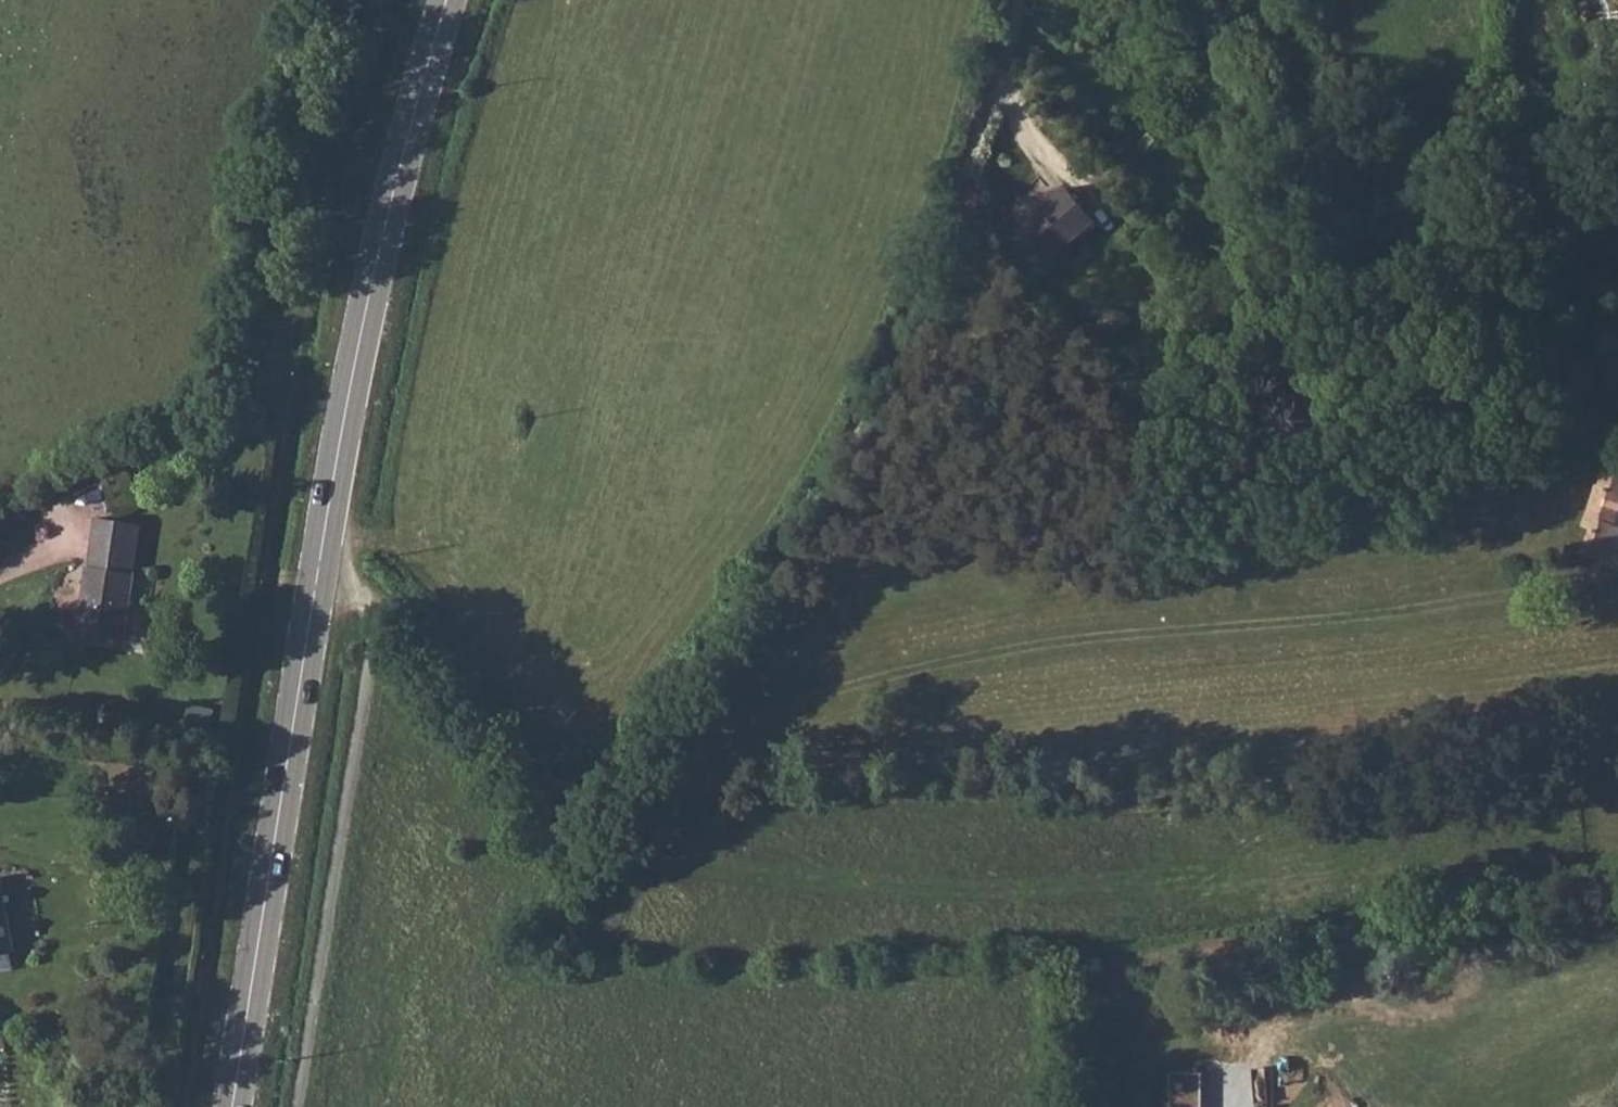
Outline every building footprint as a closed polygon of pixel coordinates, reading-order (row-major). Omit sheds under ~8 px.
[(1053,260),(1098,222),(1067,186),(1023,224),(1053,260)] [(1614,525),(1617,514),(1617,476),(1603,470),(1582,522),(1592,526),(1581,555),(1607,565),(1617,537),(1617,527),(1614,525)] [(110,634),(120,519),(76,515),(64,630),(110,634)] [(9,876),(0,878),(0,957),(23,952),(9,876)]
